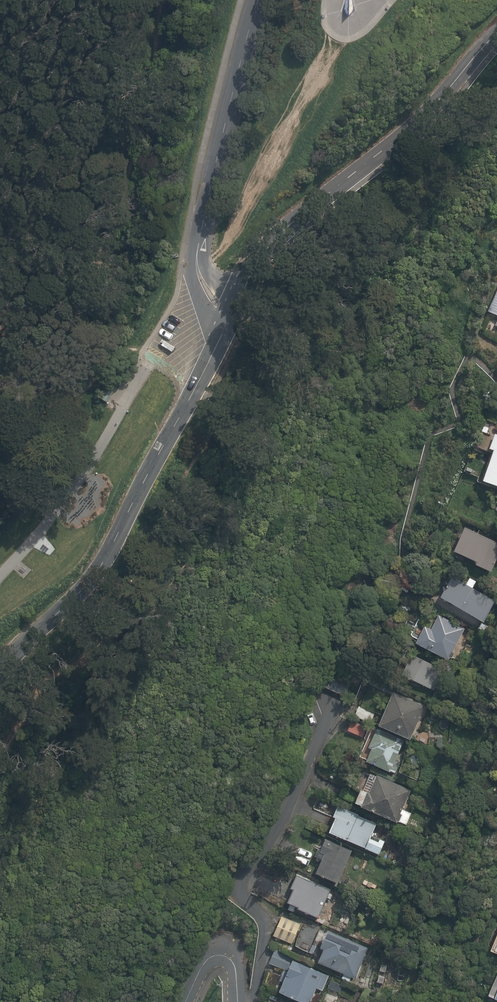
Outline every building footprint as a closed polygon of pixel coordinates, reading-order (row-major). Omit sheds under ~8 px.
[(488,315),(496,319),(496,293),(488,315)] [(483,488),(496,493),(496,438),(494,437),(492,441),(483,438),(478,453),(493,458),(483,488)] [(454,554),(478,565),(475,570),(490,577),(496,562),(496,543),(466,528),(454,554)] [(434,588),(429,597),(443,604),(483,626),(496,602),(474,590),(478,583),(467,577),(463,584),(449,576),(442,589),(441,592),(434,588)] [(466,633),(436,618),(431,629),(417,622),(412,632),(421,636),(416,647),(452,663),(466,633)] [(434,688),(443,669),(412,654),(395,688),(451,716),(459,700),(434,688)] [(333,684),(329,692),(343,699),(346,691),(333,684)] [(376,728),(410,746),(412,742),(425,749),(432,736),(418,728),(428,709),(395,692),(376,728)] [(358,705),(353,718),(365,723),(370,710),(358,705)] [(351,724),(346,733),(361,741),(366,731),(351,724)] [(366,742),(358,762),(395,780),(405,758),(399,755),(403,747),(377,734),(372,744),(366,742)] [(370,772),(354,810),(399,829),(415,791),(370,772)] [(373,837),(378,827),(342,810),(330,836),(383,861),(390,845),(373,837)] [(317,851),(314,860),(322,863),(316,879),(338,888),(352,853),(327,843),(323,853),(317,851)] [(312,884),(314,880),(299,873),(291,890),(295,892),(288,908),(322,924),(335,894),(312,884)] [(273,937),(322,958),(318,968),(343,978),(342,981),(352,985),(369,947),(284,911),(273,937)] [(280,997),(291,1001),(311,1001),(315,992),(322,994),(328,979),(290,963),(283,981),(286,983),(280,997)] [(487,998),(494,1001),(496,1001),(496,977),(487,998)]
